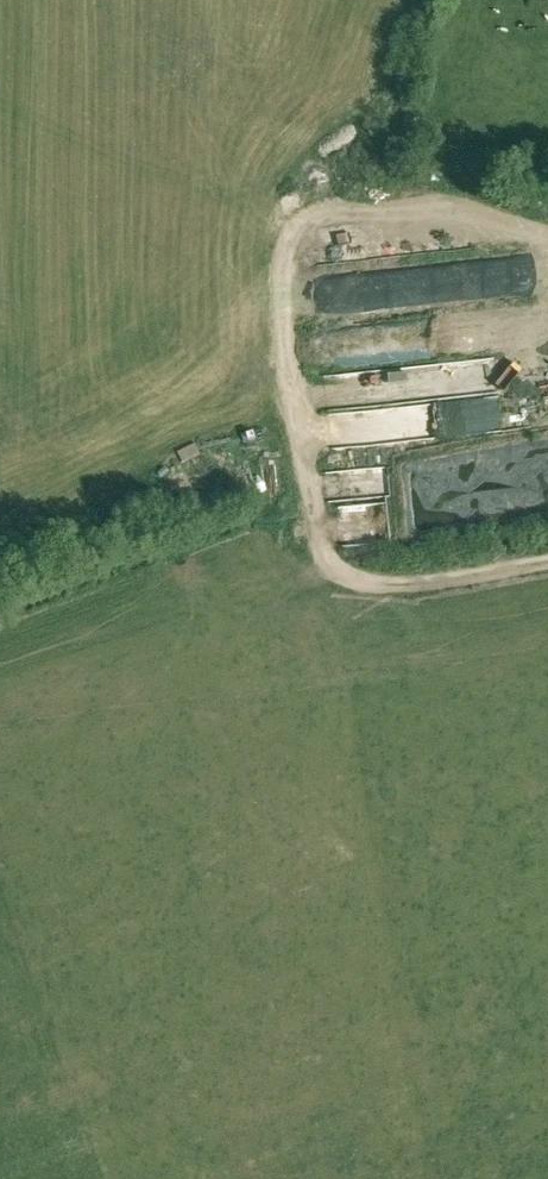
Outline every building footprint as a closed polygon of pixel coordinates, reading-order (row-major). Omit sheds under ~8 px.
[(537,405),(536,390),(506,391),(507,406),(537,405)] [(419,468),(425,521),(526,510),(523,490),(512,491),(508,458),(419,468)]
